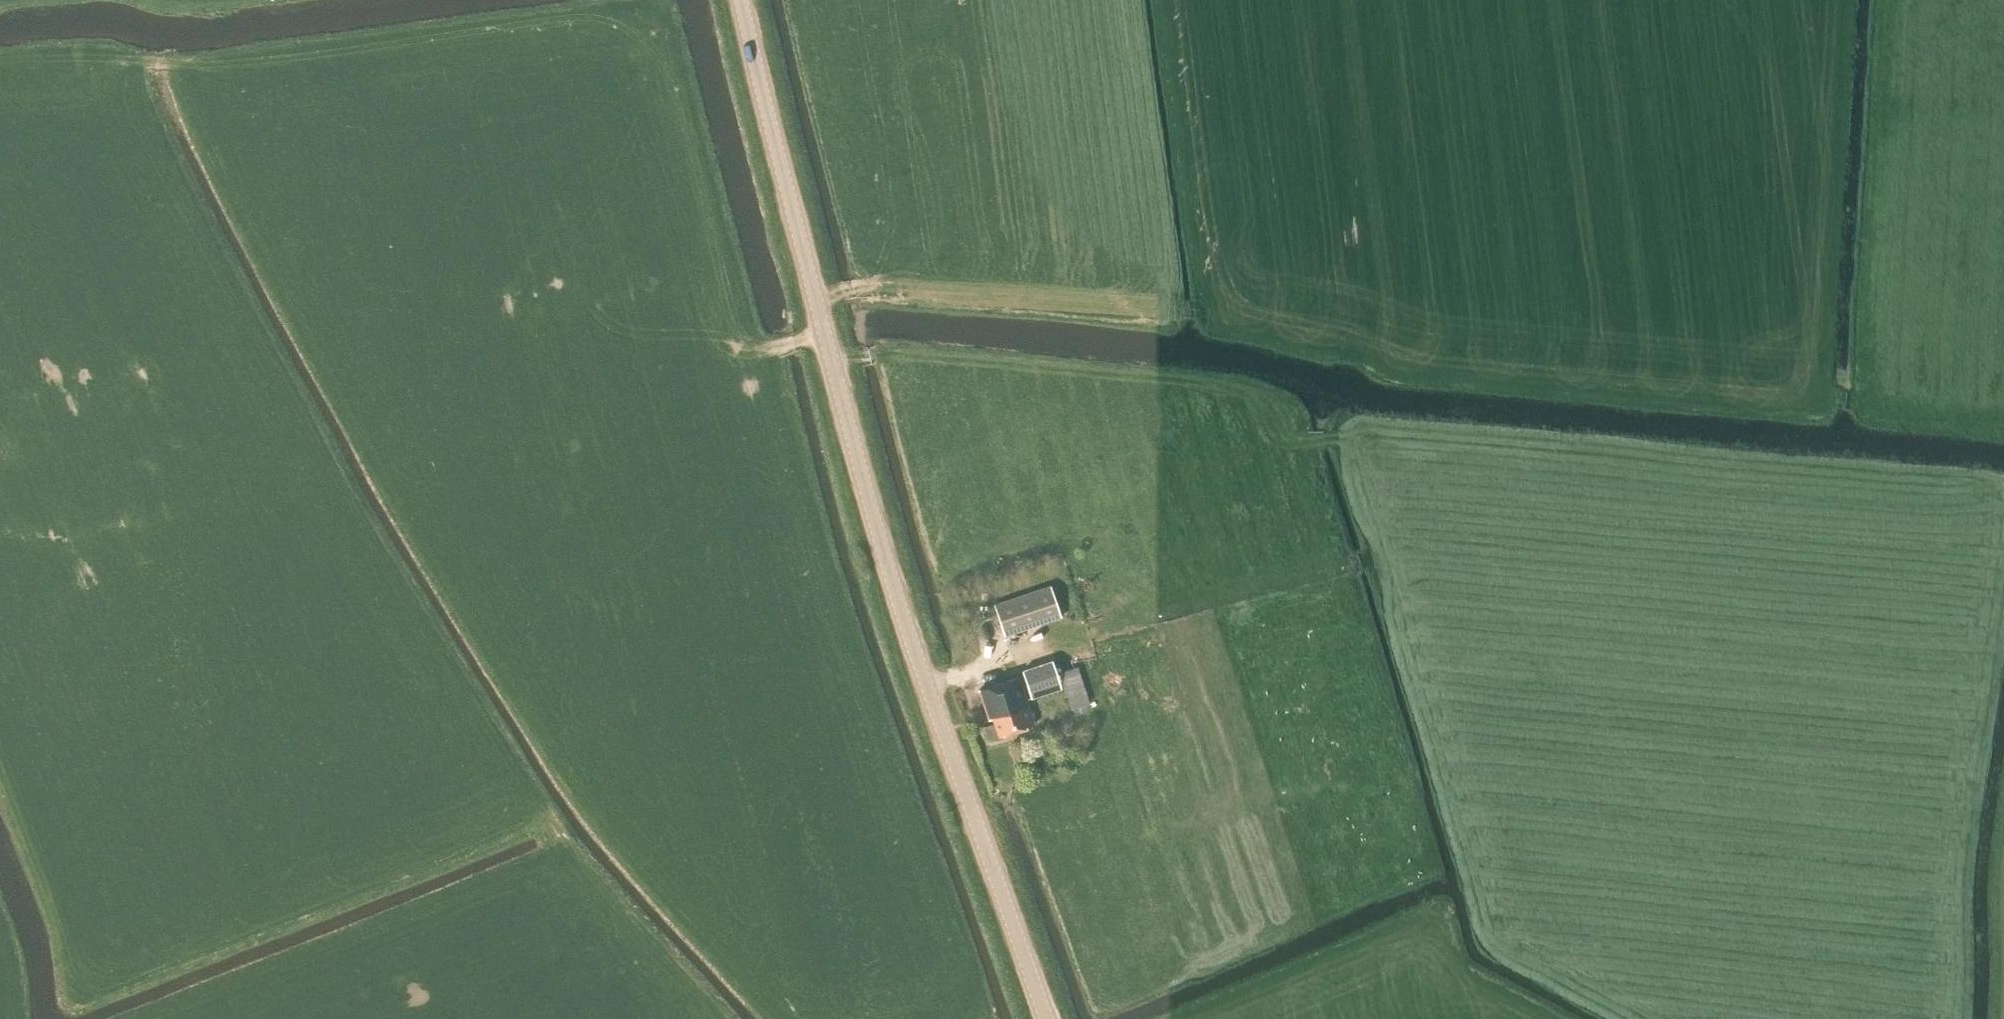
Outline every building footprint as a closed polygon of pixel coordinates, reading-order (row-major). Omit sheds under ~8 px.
[(1003,636),(1060,617),(1050,586),(993,605),(1003,636)] [(1030,698),(1061,688),(1051,660),(1021,670),(1030,698)] [(1087,704),(1089,704),(1078,666),(1058,672),(1070,709),(1087,704)] [(1034,724),(1027,702),(1019,676),(979,689),(989,719),(993,718),(994,723),(984,726),(988,739),(998,735),(998,736),(1034,724)] [(1072,717),(1089,712),(1087,704),(1070,709),(1072,717)]
